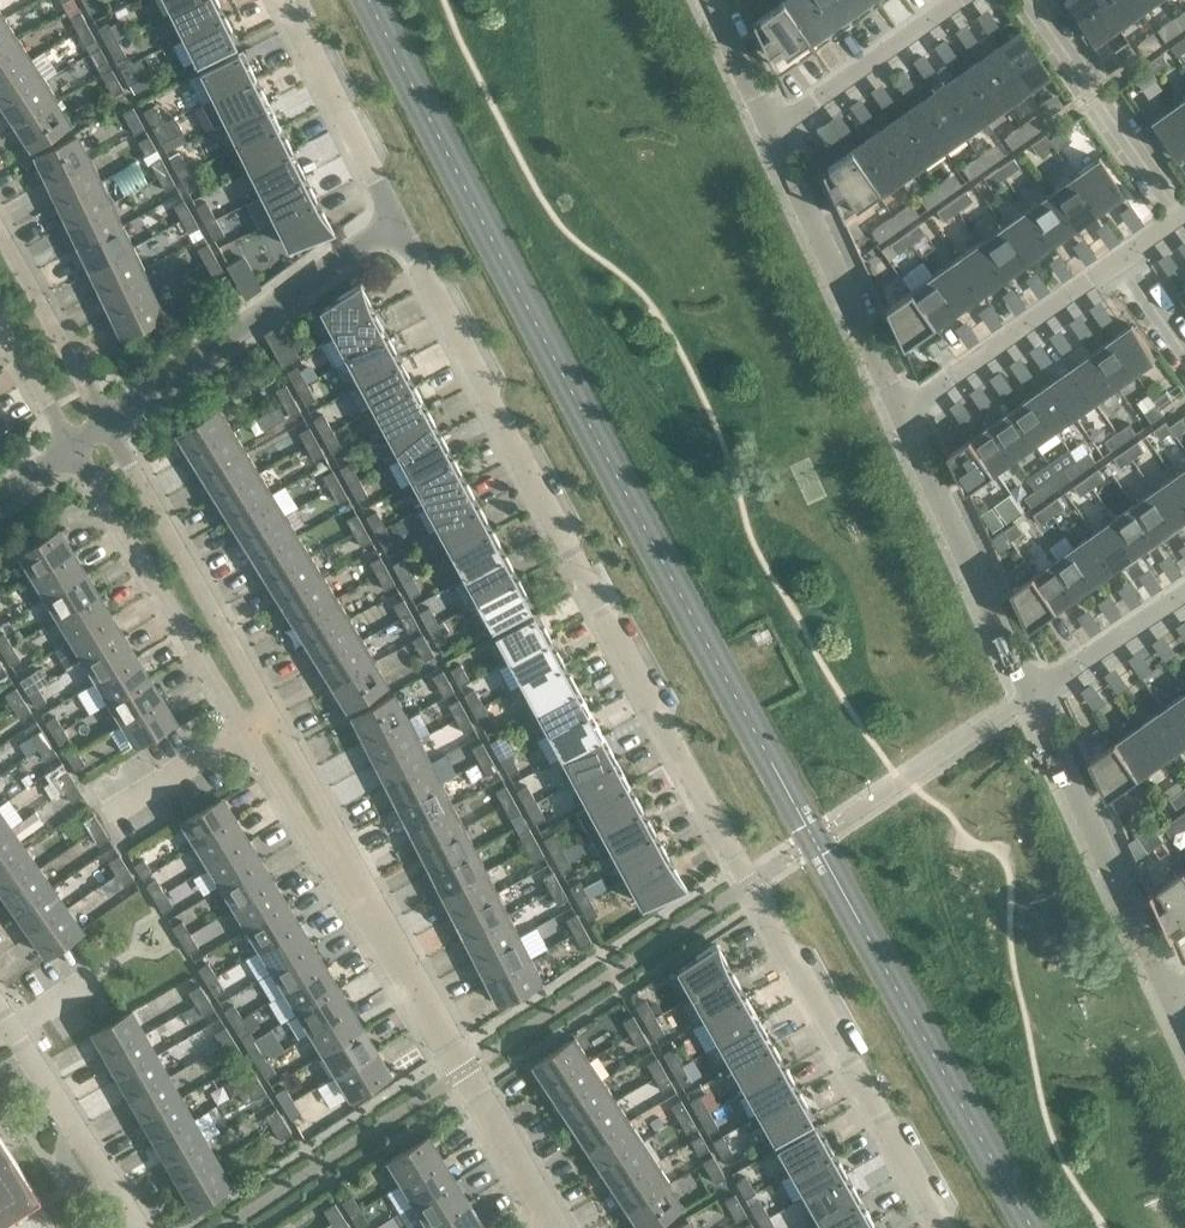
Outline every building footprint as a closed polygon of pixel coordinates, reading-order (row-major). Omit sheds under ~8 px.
[(172,12),(197,0),(166,0),(172,12)] [(217,0),(197,0),(172,12),(185,37),(225,16),(217,0)] [(810,0),(786,0),(781,3),(808,41),(819,33),(822,36),(831,30),(832,30),(810,0)] [(842,0),(810,0),(832,30),(833,29),(830,25),(841,18),(843,21),(852,15),(853,15),(842,0)] [(853,15),(854,14),(851,10),(862,3),(864,6),(873,0),(842,0),(853,15)] [(1098,0),(1066,0),(1065,1),(1093,41),(1115,25),(1098,0)] [(1130,0),(1098,0),(1115,25),(1137,10),(1130,0)] [(1137,10),(1151,0),(1130,0),(1137,10)] [(808,41),(781,3),(754,22),(752,22),(772,66),(774,65),(768,53),(778,47),(785,57),(808,41)] [(1174,18),(1182,30),(1184,27),(1184,11),(1174,18)] [(238,42),(225,16),(185,37),(197,62),(238,42)] [(5,17),(0,21),(0,50),(19,38),(5,17)] [(89,27),(83,17),(73,23),(78,33),(89,27)] [(1182,30),(1174,18),(1160,28),(1168,39),(1165,41),(1165,42),(1182,30)] [(94,37),(89,27),(78,33),(84,43),(94,37)] [(111,30),(101,35),(107,45),(117,40),(111,30)] [(1020,32),(998,48),(1026,88),(1048,72),(1020,32)] [(1144,56),(1161,44),(1153,33),(1139,43),(1147,54),(1144,56)] [(19,38),(0,50),(0,79),(32,58),(19,38)] [(123,50),(117,40),(107,45),(112,55),(123,50)] [(1119,66),(1136,54),(1128,43),(1115,53),(1122,64),(1119,66)] [(1026,88),(998,48),(976,63),(1005,103),(1026,88)] [(255,77),(243,51),(202,71),(215,97),(255,77)] [(1167,63),(1161,53),(1146,64),(1149,69),(1153,73),(1167,63)] [(32,58),(0,79),(0,99),(4,106),(45,79),(32,58)] [(112,70),(107,60),(96,65),(102,75),(112,70)] [(1005,103),(976,63),(955,78),(983,118),(1005,103)] [(130,64),(120,69),(126,79),(136,74),(130,64)] [(1156,78),(1153,73),(1149,69),(1135,79),(1141,89),(1156,78)] [(118,80),(112,70),(102,75),(108,85),(118,80)] [(268,101),(255,77),(215,97),(227,121),(268,101)] [(983,118),(955,78),(934,93),(962,133),(983,118)] [(59,99),(45,79),(4,106),(18,126),(59,99)] [(123,90),(118,80),(108,85),(113,96),(123,90)] [(962,133),(934,93),(913,108),(941,148),(962,133)] [(1039,106),(1047,118),(1063,106),(1063,105),(1060,107),(1053,97),(1039,106)] [(1175,104),(1184,119),(1184,97),(1175,104)] [(60,100),(59,99),(18,126),(32,148),(52,135),(52,134),(69,123),(56,102),(60,100)] [(280,126),(268,101),(227,121),(239,146),(280,126)] [(1175,104),(1150,122),(1174,155),(1184,148),(1184,119),(1175,104)] [(941,148),(913,108),(892,123),(920,162),(941,148)] [(139,119),(134,109),(123,114),(129,125),(139,119)] [(157,113),(147,118),(153,128),(163,123),(157,113)] [(1035,116),(1021,126),(1029,137),(1046,125),(1043,127),(1035,116)] [(168,133),(171,139),(183,133),(174,117),(163,123),(168,133)] [(145,129),(139,119),(129,125),(135,135),(145,129)] [(168,133),(163,123),(153,128),(158,138),(168,133)] [(920,162),(892,123),(871,137),(899,177),(920,162)] [(292,150),(280,126),(239,146),(251,170),(292,150)] [(1029,137),(1021,126),(1007,136),(1015,147),(1012,149),(1029,137)] [(150,139),(145,129),(135,135),(140,145),(150,139)] [(1070,139),(1063,129),(1049,140),(1052,144),(1056,149),(1070,139)] [(1052,144),(1049,140),(1045,135),(1031,145),(1037,155),(1052,144)] [(58,145),(36,156),(48,179),(92,158),(92,157),(88,159),(77,137),(59,146),(58,145)] [(899,177),(871,137),(849,152),(878,192),(899,177)] [(993,146),(979,156),(987,167),(1004,155),(1003,155),(1000,157),(993,146)] [(304,175),(292,150),(251,170),(263,195),(304,175)] [(878,192),(849,152),(827,168),(834,178),(828,182),(823,171),(821,172),(842,218),(844,217),(844,216),(878,192)] [(987,167),(979,156),(965,166),(972,177),(969,179),(970,179),(987,167)] [(1020,167),(1013,157),(998,168),(1005,177),(1020,167)] [(103,180),(92,158),(48,179),(58,201),(103,180)] [(1098,158),(1074,175),(1098,209),(1122,192),(1098,158)] [(184,161),(173,166),(179,176),(189,171),(184,161)] [(168,172),(163,162),(153,167),(158,177),(168,172)] [(1005,177),(998,168),(984,178),(990,188),(1005,177)] [(195,181),(189,171),(179,176),(185,186),(195,181)] [(174,182),(168,172),(158,177),(164,188),(174,182)] [(316,199),(304,175),(263,195),(276,219),(316,199)] [(1098,209),(1074,175),(1050,192),(1074,226),(1098,209)] [(950,176),(936,186),(944,197),(961,185),(958,187),(950,176)] [(113,202),(103,180),(58,201),(69,224),(113,202)] [(944,197),(936,186),(922,196),(930,206),(927,209),(944,197)] [(973,200),(966,191),(951,201),(958,211),(973,200)] [(1074,226),(1050,192),(1027,208),(1051,242),(1074,226)] [(330,226),(316,199),(276,219),(289,246),(308,237),(310,240),(334,231),(331,226),(330,226)] [(958,211),(951,201),(936,211),(943,221),(958,211)] [(124,224),(113,202),(69,224),(79,246),(124,224)] [(192,215),(186,205),(176,210),(182,220),(192,215)] [(908,206),(894,216),(902,227),(919,215),(919,214),(916,217),(908,206)] [(1051,242),(1027,208),(1003,225),(1027,259),(1051,242)] [(210,209),(200,214),(205,224),(215,219),(210,209)] [(197,225),(192,215),(182,220),(187,230),(197,225)] [(902,227),(894,216),(880,226),(888,236),(885,238),(885,239),(902,227)] [(221,229),(215,219),(205,224),(211,234),(221,229)] [(186,228),(182,221),(177,223),(181,230),(186,228)] [(134,246),(124,224),(79,246),(90,268),(134,246)] [(926,233),(919,224),(904,234),(911,244),(926,233)] [(1027,259),(1003,225),(980,242),(1004,275),(1027,259)] [(911,244),(904,234),(889,244),(896,254),(911,244)] [(1004,275),(980,242),(956,258),(980,292),(1004,275)] [(145,268),(134,246),(90,268),(100,290),(145,268)] [(215,258),(210,247),(200,253),(205,263),(215,258)] [(221,268),(215,258),(205,263),(211,273),(221,268)] [(244,258),(229,267),(246,298),(260,288),(244,258)] [(980,292),(956,258),(933,275),(957,309),(980,292)] [(156,290),(145,268),(100,290),(111,312),(156,290)] [(957,309),(933,275),(909,291),(933,325),(957,309)] [(338,296),(340,299),(321,310),(336,336),(376,314),(361,288),(362,287),(360,282),(338,296)] [(167,314),(156,290),(111,312),(112,313),(123,335),(167,314)] [(933,325),(909,291),(884,309),(902,347),(933,325)] [(389,338),(376,314),(336,336),(349,360),(389,338)] [(298,356),(280,325),(266,334),(282,364),(298,356)] [(1133,325),(1112,340),(1136,373),(1157,359),(1133,325)] [(402,363),(389,338),(349,360),(362,384),(402,363)] [(1136,373),(1112,340),(1092,354),(1116,388),(1136,373)] [(1116,388),(1092,354),(1072,368),(1096,402),(1116,388)] [(415,387),(402,363),(362,384),(375,408),(415,387)] [(1096,402),(1072,368),(1053,382),(1076,416),(1096,402)] [(301,373),(291,379),(296,389),(306,383),(301,373)] [(1076,416),(1053,382),(1032,396),(1056,430),(1076,416)] [(312,393),(306,383),(296,389),(302,399),(312,393)] [(428,411),(415,387),(375,408),(387,432),(428,411)] [(293,398),(287,388),(277,393),(283,404),(293,398)] [(1155,400),(1158,405),(1161,410),(1174,401),(1167,391),(1155,400)] [(1056,430),(1032,396),(1012,410),(1036,444),(1056,430)] [(298,408),(293,398),(283,404),(288,414),(298,408)] [(257,417),(264,430),(285,417),(277,405),(257,417)] [(1165,415),(1161,410),(1158,405),(1146,414),(1153,423),(1165,415)] [(191,455),(192,456),(234,430),(220,409),(179,434),(192,455),(191,455)] [(1036,444),(1012,410),(992,424),(1016,458),(1036,444)] [(441,435),(428,411),(387,432),(401,457),(441,435)] [(1183,418),(1170,427),(1174,431),(1177,436),(1184,431),(1184,421),(1183,418)] [(327,421),(317,427),(322,437),(333,431),(327,421)] [(1174,431),(1170,427),(1167,422),(1154,430),(1161,440),(1174,431)] [(1016,458),(992,424),(972,438),(996,472),(1016,458)] [(1130,424),(1118,433),(1125,442),(1137,434),(1130,424)] [(247,451),(234,430),(192,456),(205,477),(247,451)] [(316,441),(311,431),(301,436),(306,446),(316,441)] [(338,441),(333,431),(322,437),(328,447),(338,441)] [(1125,442),(1118,433),(1106,441),(1113,451),(1125,442)] [(454,459),(441,435),(401,457),(414,481),(454,459)] [(996,472),(972,438),(951,453),(969,491),(996,472)] [(322,451),(316,441),(306,446),(312,456),(322,451)] [(1146,451),(1139,441),(1127,450),(1134,459),(1146,451)] [(1134,459),(1127,450),(1115,458),(1121,468),(1134,459)] [(260,472),(247,451),(205,477),(218,498),(260,472)] [(1090,452),(1078,461),(1085,470),(1097,462),(1090,452)] [(467,483),(454,459),(414,481),(427,505),(467,483)] [(1085,470),(1078,461),(1066,469),(1073,479),(1085,470)] [(353,469),(343,475),(349,485),(359,480),(353,469)] [(1106,479),(1099,469),(1087,478),(1094,488),(1106,479)] [(1175,476),(1184,490),(1184,470),(1175,476)] [(273,493),(260,472),(218,498),(231,519),(273,493)] [(340,484),(334,474),(324,479),(330,489),(340,484)] [(1175,476),(1155,490),(1179,524),(1184,520),(1184,490),(1175,476)] [(1094,488),(1087,478),(1074,487),(1081,496),(1094,488)] [(365,490),(359,480),(349,485),(354,495),(365,490)] [(1050,480),(1038,489),(1045,499),(1057,490),(1050,480)] [(480,507),(467,483),(427,505),(440,529),(480,507)] [(345,494),(340,484),(330,489),(335,499),(345,494)] [(1045,499),(1038,489),(1026,498),(1033,507),(1045,499)] [(1179,524),(1155,490),(1135,505),(1159,538),(1179,524)] [(286,514),(273,493),(231,519),(243,540),(286,514)] [(1066,507),(1059,498),(1047,506),(1054,516),(1066,507)] [(1159,538),(1135,505),(1115,519),(1139,552),(1159,538)] [(1054,516),(1047,506),(1034,515),(1041,524),(1054,516)] [(493,532),(480,507),(440,529),(453,553),(493,532)] [(1005,526),(993,509),(981,517),(993,535),(1005,526)] [(299,535),(286,514),(243,540),(257,561),(299,535)] [(364,527),(358,517),(348,523),(354,533),(364,527)] [(380,518),(370,523),(375,533),(386,528),(380,518)] [(1139,552),(1115,519),(1095,533),(1119,567),(1139,552)] [(390,528),(397,540),(409,533),(402,521),(390,528)] [(1024,532),(1017,523),(1005,531),(1011,541),(1024,532)] [(369,537),(364,527),(354,533),(359,543),(369,537)] [(391,538),(386,528),(375,533),(381,543),(391,538)] [(17,556),(30,578),(72,553),(59,531),(17,556)] [(1011,541),(1005,531),(992,540),(998,550),(1011,541)] [(506,556),(493,532),(453,553),(466,577),(506,556)] [(1119,567),(1095,533),(1075,547),(1099,581),(1119,567)] [(312,556),(299,535),(257,561),(270,582),(312,556)] [(1099,581),(1075,547),(1055,561),(1079,595),(1099,581)] [(85,574),(72,553),(30,578),(43,599),(85,574)] [(325,577),(312,556),(270,582),(283,603),(325,577)] [(519,580),(506,556),(466,577),(479,601),(519,580)] [(387,570),(382,560),(372,566),(377,576),(387,570)] [(1079,595),(1055,561),(1035,575),(1059,609),(1079,595)] [(406,566),(396,571),(402,581),(412,576),(406,566)] [(393,580),(387,570),(377,576),(383,586),(393,580)] [(97,595),(85,574),(43,599),(56,620),(97,595)] [(1059,609),(1035,575),(1014,590),(1032,628),(1059,609)] [(417,586),(412,576),(402,581),(407,591),(417,586)] [(337,597),(325,577),(283,603),(295,623),(337,597)] [(533,605),(519,580),(479,601),(492,626),(533,605)] [(110,615),(97,595),(56,620),(68,641),(110,615)] [(350,618),(337,597),(295,623),(308,644),(350,618)] [(411,613),(405,603),(395,608),(401,618),(411,613)] [(416,623),(411,613),(401,618),(406,629),(416,623)] [(433,613),(423,619),(428,629),(438,624),(433,613)] [(551,640),(537,613),(497,635),(511,661),(551,640)] [(123,636),(110,615),(68,641),(81,662),(123,636)] [(363,639),(350,618),(308,644),(321,665),(363,639)] [(444,634),(438,624),(428,629),(434,639),(444,634)] [(428,644),(423,634),(412,640),(418,650),(428,644)] [(136,657),(123,636),(81,662),(94,683),(136,657)] [(0,640),(0,649),(2,652),(12,646),(6,637),(0,640)] [(376,660),(363,639),(321,665),(334,686),(376,660)] [(564,664),(551,640),(511,661),(524,685),(564,664)] [(434,655),(428,644),(418,650),(424,660),(434,655)] [(18,656),(12,646),(2,652),(8,662),(18,656)] [(148,678),(136,657),(94,683),(106,704),(148,678)] [(377,661),(376,660),(334,686),(348,708),(369,695),(386,684),(373,663),(377,661)] [(577,688),(564,664),(524,685),(537,709),(577,688)] [(448,682),(443,672),(433,677),(438,687),(448,682)] [(466,673),(455,679),(461,689),(471,683),(466,673)] [(32,678),(22,684),(28,694),(38,688),(32,678)] [(161,699),(148,678),(106,704),(119,724),(161,699)] [(454,692),(448,682),(438,687),(444,697),(454,692)] [(23,700),(16,688),(5,695),(12,707),(23,700)] [(44,698),(38,688),(28,694),(34,704),(44,698)] [(590,712),(577,688),(537,709),(550,734),(590,712)] [(1164,709),(1184,738),(1184,695),(1164,709)] [(374,705),(352,716),(364,740),(408,717),(408,716),(404,718),(393,696),(374,706),(374,705)] [(479,697),(469,703),(474,713),(484,707),(479,697)] [(174,721),(161,699),(119,724),(109,730),(122,751),(132,745),(133,746),(174,721)] [(30,712),(23,700),(12,707),(19,719),(30,712)] [(466,713),(460,703),(450,709),(456,719),(466,713)] [(490,717),(484,707),(474,713),(480,723),(490,717)] [(1164,709),(1141,726),(1165,760),(1184,745),(1184,738),(1164,709)] [(603,736),(590,712),(550,734),(563,758),(603,736)] [(471,723),(466,713),(456,719),(461,729),(471,723)] [(419,739),(408,717),(364,740),(375,761),(419,739)] [(58,720),(48,726),(54,736),(64,730),(58,720)] [(1165,760),(1141,726),(1117,742),(1141,776),(1165,760)] [(49,742),(42,730),(31,737),(38,749),(49,742)] [(70,739),(64,730),(54,736),(60,745),(70,739)] [(617,761),(603,736),(563,758),(577,782),(617,761)] [(431,761),(419,739),(375,761),(387,783),(431,761)] [(56,753),(49,742),(38,749),(45,760),(56,753)] [(1141,776),(1117,742),(1106,750),(1110,756),(1095,766),(1110,798),(1141,776)] [(505,745),(495,751),(501,761),(511,755),(505,745)] [(489,756),(484,746),(474,752),(479,762),(489,756)] [(76,750),(67,756),(73,766),(83,760),(76,750)] [(516,765),(511,755),(501,761),(506,771),(516,765)] [(495,766),(489,756),(479,762),(485,772),(495,766)] [(442,782),(431,761),(387,783),(398,805),(442,782)] [(630,785),(617,761),(577,782),(590,806),(630,785)] [(75,784),(68,772),(57,779),(64,791),(75,784)] [(453,804),(442,782),(398,805),(409,827),(453,804)] [(82,795),(75,784),(64,791),(71,802),(82,795)] [(643,809),(630,785),(590,806),(603,830),(643,809)] [(513,799),(507,789),(497,795),(503,805),(513,799)] [(1171,799),(1177,809),(1184,804),(1184,789),(1171,799)] [(532,794),(522,799),(527,809),(537,804),(532,794)] [(235,821),(222,799),(180,824),(193,846),(235,821)] [(518,809),(513,799),(503,805),(508,815),(518,809)] [(464,826),(453,804),(409,827),(420,848),(464,826)] [(543,814),(537,804),(527,809),(533,819),(543,814)] [(656,833),(643,809),(603,830),(616,854),(656,833)] [(0,812),(0,835),(11,827),(0,812)] [(101,826),(94,814),(83,821),(90,832),(101,826)] [(1181,815),(1162,829),(1165,827),(1171,836),(1184,827),(1184,821),(1181,815)] [(1127,823),(1134,833),(1144,826),(1138,816),(1127,823)] [(248,842),(235,821),(193,846),(206,867),(248,842)] [(108,837),(101,826),(90,832),(97,844),(108,837)] [(475,848),(464,826),(420,848),(431,871),(475,848)] [(1164,841),(1153,826),(1138,837),(1148,852),(1164,841)] [(11,827),(0,835),(0,865),(25,848),(11,827)] [(537,843),(531,832),(521,838),(527,848),(537,843)] [(669,857),(656,833),(616,854),(629,878),(669,857)] [(1163,841),(1154,848),(1161,858),(1171,852),(1163,841)] [(261,863),(248,842),(206,867),(219,888),(261,863)] [(558,842),(548,847),(554,857),(564,852),(558,842)] [(542,853),(537,843),(527,848),(532,858),(542,853)] [(25,848),(0,865),(0,890),(2,893),(39,868),(25,848)] [(487,870),(475,848),(431,871),(443,893),(487,870)] [(569,862),(564,852),(554,857),(559,867),(569,862)] [(127,867),(119,856),(108,863),(116,874),(127,867)] [(682,882),(669,857),(629,878),(642,904),(649,900),(661,893),(663,897),(665,896),(686,887),(683,882),(682,882)] [(145,862),(136,868),(142,878),(152,872),(145,862)] [(273,884),(261,863),(219,888),(231,909),(273,884)] [(134,879),(127,867),(116,874),(123,886),(134,879)] [(53,888),(39,868),(2,893),(16,913),(53,888)] [(498,892),(487,870),(443,893),(454,914),(498,892)] [(1184,870),(1159,888),(1160,889),(1161,889),(1163,892),(1157,896),(1155,891),(1153,892),(1171,930),(1173,930),(1172,929),(1183,921),(1184,923),(1184,871),(1184,870)] [(560,885),(555,875),(545,881),(550,891),(560,885)] [(158,883),(149,889),(155,898),(164,892),(158,883)] [(286,904),(273,884),(231,909),(244,930),(286,904)] [(566,896),(560,885),(550,891),(556,901),(566,896)] [(67,908),(53,888),(16,913),(30,934),(67,908)] [(584,890),(574,895),(580,905),(590,900),(584,890)] [(170,902),(164,892),(155,898),(161,908),(170,902)] [(509,914),(498,892),(454,914),(465,936),(509,914)] [(661,893),(649,900),(656,910),(669,901),(665,896),(663,897),(661,893)] [(596,910),(590,900),(580,905),(585,915),(596,910)] [(299,926),(286,904),(244,930),(257,951),(299,926)] [(82,929),(67,908),(30,934),(45,955),(82,929)] [(520,935),(509,914),(465,936),(476,958),(520,935)] [(584,928),(578,918),(568,924),(574,934),(584,928)] [(184,924),(174,930),(180,940),(190,934),(184,924)] [(312,947),(299,926),(257,951),(270,972),(312,947)] [(589,938),(584,928),(574,934),(579,944),(589,938)] [(196,944),(190,934),(180,940),(186,950),(196,944)] [(531,957),(520,935),(476,958),(487,980),(531,957)] [(695,955),(697,959),(678,969),(693,995),(733,973),(718,947),(719,946),(716,941),(695,955)] [(325,968),(312,947),(270,972),(283,993),(325,968)] [(543,980),(531,957),(487,980),(488,981),(499,1002),(543,980)] [(210,966),(200,972),(206,982),(216,976),(210,966)] [(337,989),(325,968),(283,993),(295,1014),(337,989)] [(746,997),(733,973),(693,995),(707,1019),(746,997)] [(222,986),(216,976),(206,982),(212,992),(222,986)] [(207,997),(200,986),(189,993),(196,1004),(207,997)] [(350,1010),(337,989),(295,1014),(308,1035),(350,1010)] [(214,1009),(207,997),(196,1004),(203,1016),(214,1009)] [(760,1021),(746,997),(707,1019),(720,1043),(760,1021)] [(649,1007),(639,1013),(645,1023),(655,1017),(649,1007)] [(236,1008),(226,1014),(232,1024),(242,1018),(236,1008)] [(363,1030),(350,1010),(308,1035),(321,1056),(363,1030)] [(145,1034),(132,1011),(93,1034),(106,1056),(145,1034)] [(661,1027),(655,1017),(645,1023),(651,1033),(661,1027)] [(248,1028),(242,1018),(232,1024),(238,1034),(248,1028)] [(641,1029),(635,1019),(625,1025),(631,1035),(641,1029)] [(773,1044),(760,1021),(720,1043),(733,1067),(773,1044)] [(233,1039),(226,1027),(214,1034),(222,1046),(233,1039)] [(262,1050),(268,1060),(285,1049),(272,1028),(255,1039),(262,1050)] [(646,1039),(641,1029),(631,1035),(636,1045),(646,1039)] [(375,1051),(363,1030),(321,1056),(334,1077),(375,1051)] [(157,1055),(145,1034),(106,1056),(118,1077),(157,1055)] [(547,1084),(548,1086),(589,1059),(575,1037),(534,1064),(547,1084)] [(240,1050),(233,1039),(222,1046),(229,1057),(240,1050)] [(787,1068),(773,1044),(733,1067),(747,1091),(787,1068)] [(262,1050),(252,1056),(258,1066),(268,1060),(262,1050)] [(389,1073),(375,1051),(334,1077),(347,1099),(389,1073)] [(677,1054),(667,1060),(672,1070),(682,1064),(677,1054)] [(169,1076),(157,1055),(118,1077),(130,1098),(169,1076)] [(602,1079),(589,1059),(548,1086),(561,1106),(602,1079)] [(274,1069),(268,1060),(258,1066),(264,1075),(274,1069)] [(665,1072),(659,1062),(649,1067),(655,1077),(665,1072)] [(688,1074),(682,1064),(672,1070),(678,1080),(688,1074)] [(800,1092),(787,1068),(747,1091),(760,1114),(800,1092)] [(259,1080),(251,1069),(240,1076),(248,1087),(259,1080)] [(670,1082),(665,1072),(655,1077),(660,1087),(670,1082)] [(181,1097),(169,1076),(130,1098),(142,1119),(181,1097)] [(228,1088),(232,1095),(245,1088),(238,1076),(229,1081),(228,1088)] [(616,1099),(602,1079),(561,1106),(575,1127),(616,1099)] [(266,1092),(259,1080),(248,1087),(255,1099),(266,1092)] [(288,1091),(278,1097),(284,1107),(294,1101),(288,1091)] [(814,1117),(800,1092),(760,1114),(774,1139),(814,1117)] [(193,1118),(181,1097),(142,1119),(155,1141),(193,1118)] [(629,1120),(616,1099),(575,1127),(588,1147),(629,1120)] [(300,1111),(294,1101),(284,1107),(290,1117),(300,1111)] [(704,1102),(694,1108),(699,1118),(709,1112),(704,1102)] [(689,1114),(683,1104),(673,1110),(679,1120),(689,1114)] [(285,1122),(277,1110),(266,1117),(274,1129),(285,1122)] [(715,1122),(709,1112),(699,1118),(705,1128),(715,1122)] [(695,1124),(689,1114),(679,1120),(685,1130),(695,1124)] [(206,1140),(193,1118),(155,1141),(167,1162),(206,1140)] [(643,1140),(629,1120),(588,1147),(601,1167),(643,1140)] [(292,1134),(285,1122),(274,1129),(281,1140),(292,1134)] [(832,1149),(818,1124),(779,1147),(793,1172),(832,1149)] [(707,1145),(701,1135),(691,1141),(697,1151),(707,1145)] [(723,1136),(713,1141),(718,1151),(729,1146),(723,1136)] [(0,1137),(0,1226),(40,1200),(0,1137)] [(386,1163),(399,1185),(441,1159),(428,1137),(386,1163)] [(218,1161),(206,1140),(167,1162),(179,1183),(218,1161)] [(656,1161),(643,1140),(601,1167),(615,1188),(656,1161)] [(846,1173),(832,1149),(793,1172),(806,1196),(846,1173)] [(719,1167),(713,1157),(703,1162),(709,1172),(719,1167)] [(454,1180),(441,1159),(399,1185),(412,1206),(454,1180)] [(231,1183),(218,1161),(179,1183),(192,1205),(231,1183)] [(670,1181),(656,1161),(615,1188),(628,1208),(670,1181)] [(725,1177),(719,1167),(709,1172),(715,1182),(725,1177)] [(859,1197),(846,1173),(806,1196),(820,1219),(859,1197)] [(467,1201),(454,1180),(412,1206),(425,1227),(467,1201)] [(670,1181),(628,1208),(641,1227),(646,1227),(663,1217),(663,1216),(680,1205),(667,1185),(670,1182),(670,1181)] [(750,1183),(740,1189),(745,1199),(756,1193),(750,1183)] [(742,1207),(736,1197),(726,1202),(732,1213),(742,1207)] [(859,1197),(820,1219),(824,1227),(860,1227),(873,1221),(859,1197)] [(354,1199),(344,1205),(350,1215),(360,1209),(354,1199)] [(467,1201),(425,1227),(426,1227),(472,1227),(480,1223),(467,1201)] [(342,1216),(335,1204),(324,1211),(331,1223),(342,1216)] [(747,1217),(742,1207),(732,1213),(737,1223),(747,1217)] [(763,1207),(753,1212),(759,1222),(769,1217),(763,1207)] [(366,1218),(360,1209),(350,1215),(356,1224),(366,1218)] [(342,1216),(331,1223),(335,1227),(349,1227),(350,1227),(342,1216)] [(769,1217),(759,1222),(762,1227),(772,1227),(775,1227),(769,1217)]
